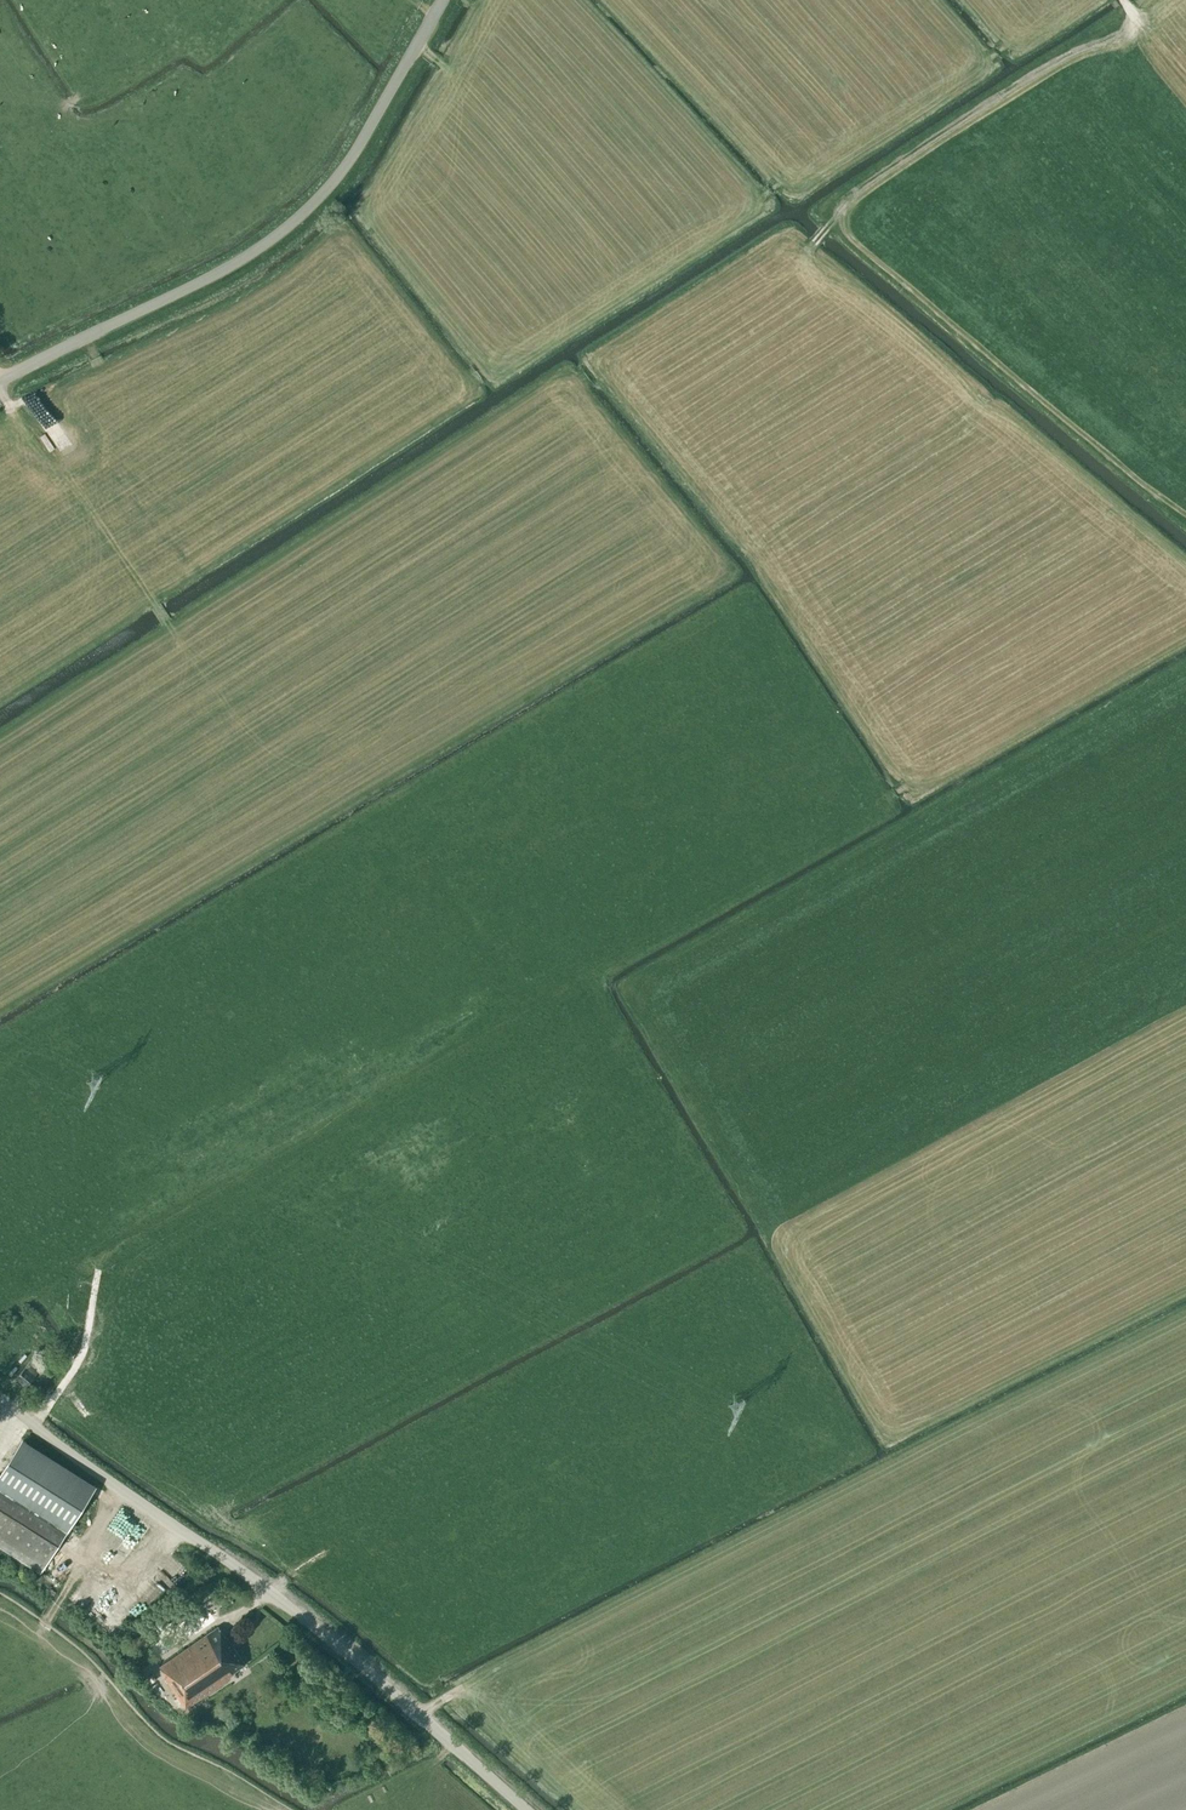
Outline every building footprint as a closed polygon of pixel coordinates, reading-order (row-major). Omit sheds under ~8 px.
[(16,1378),(26,1386),(38,1371),(34,1368),(38,1363),(32,1358),(16,1378)] [(40,1574),(96,1486),(23,1440),(0,1477),(0,1548),(40,1574)] [(225,1637),(218,1626),(160,1667),(167,1677),(165,1678),(177,1696),(172,1699),(179,1711),(185,1708),(186,1709),(228,1679),(227,1678),(234,1673),(233,1672),(245,1664),(226,1636),(225,1637)] [(146,1647),(157,1637),(152,1632),(141,1641),(146,1647)] [(267,1745),(265,1744),(263,1742),(257,1750),(264,1754),(269,1746),(267,1745)]
